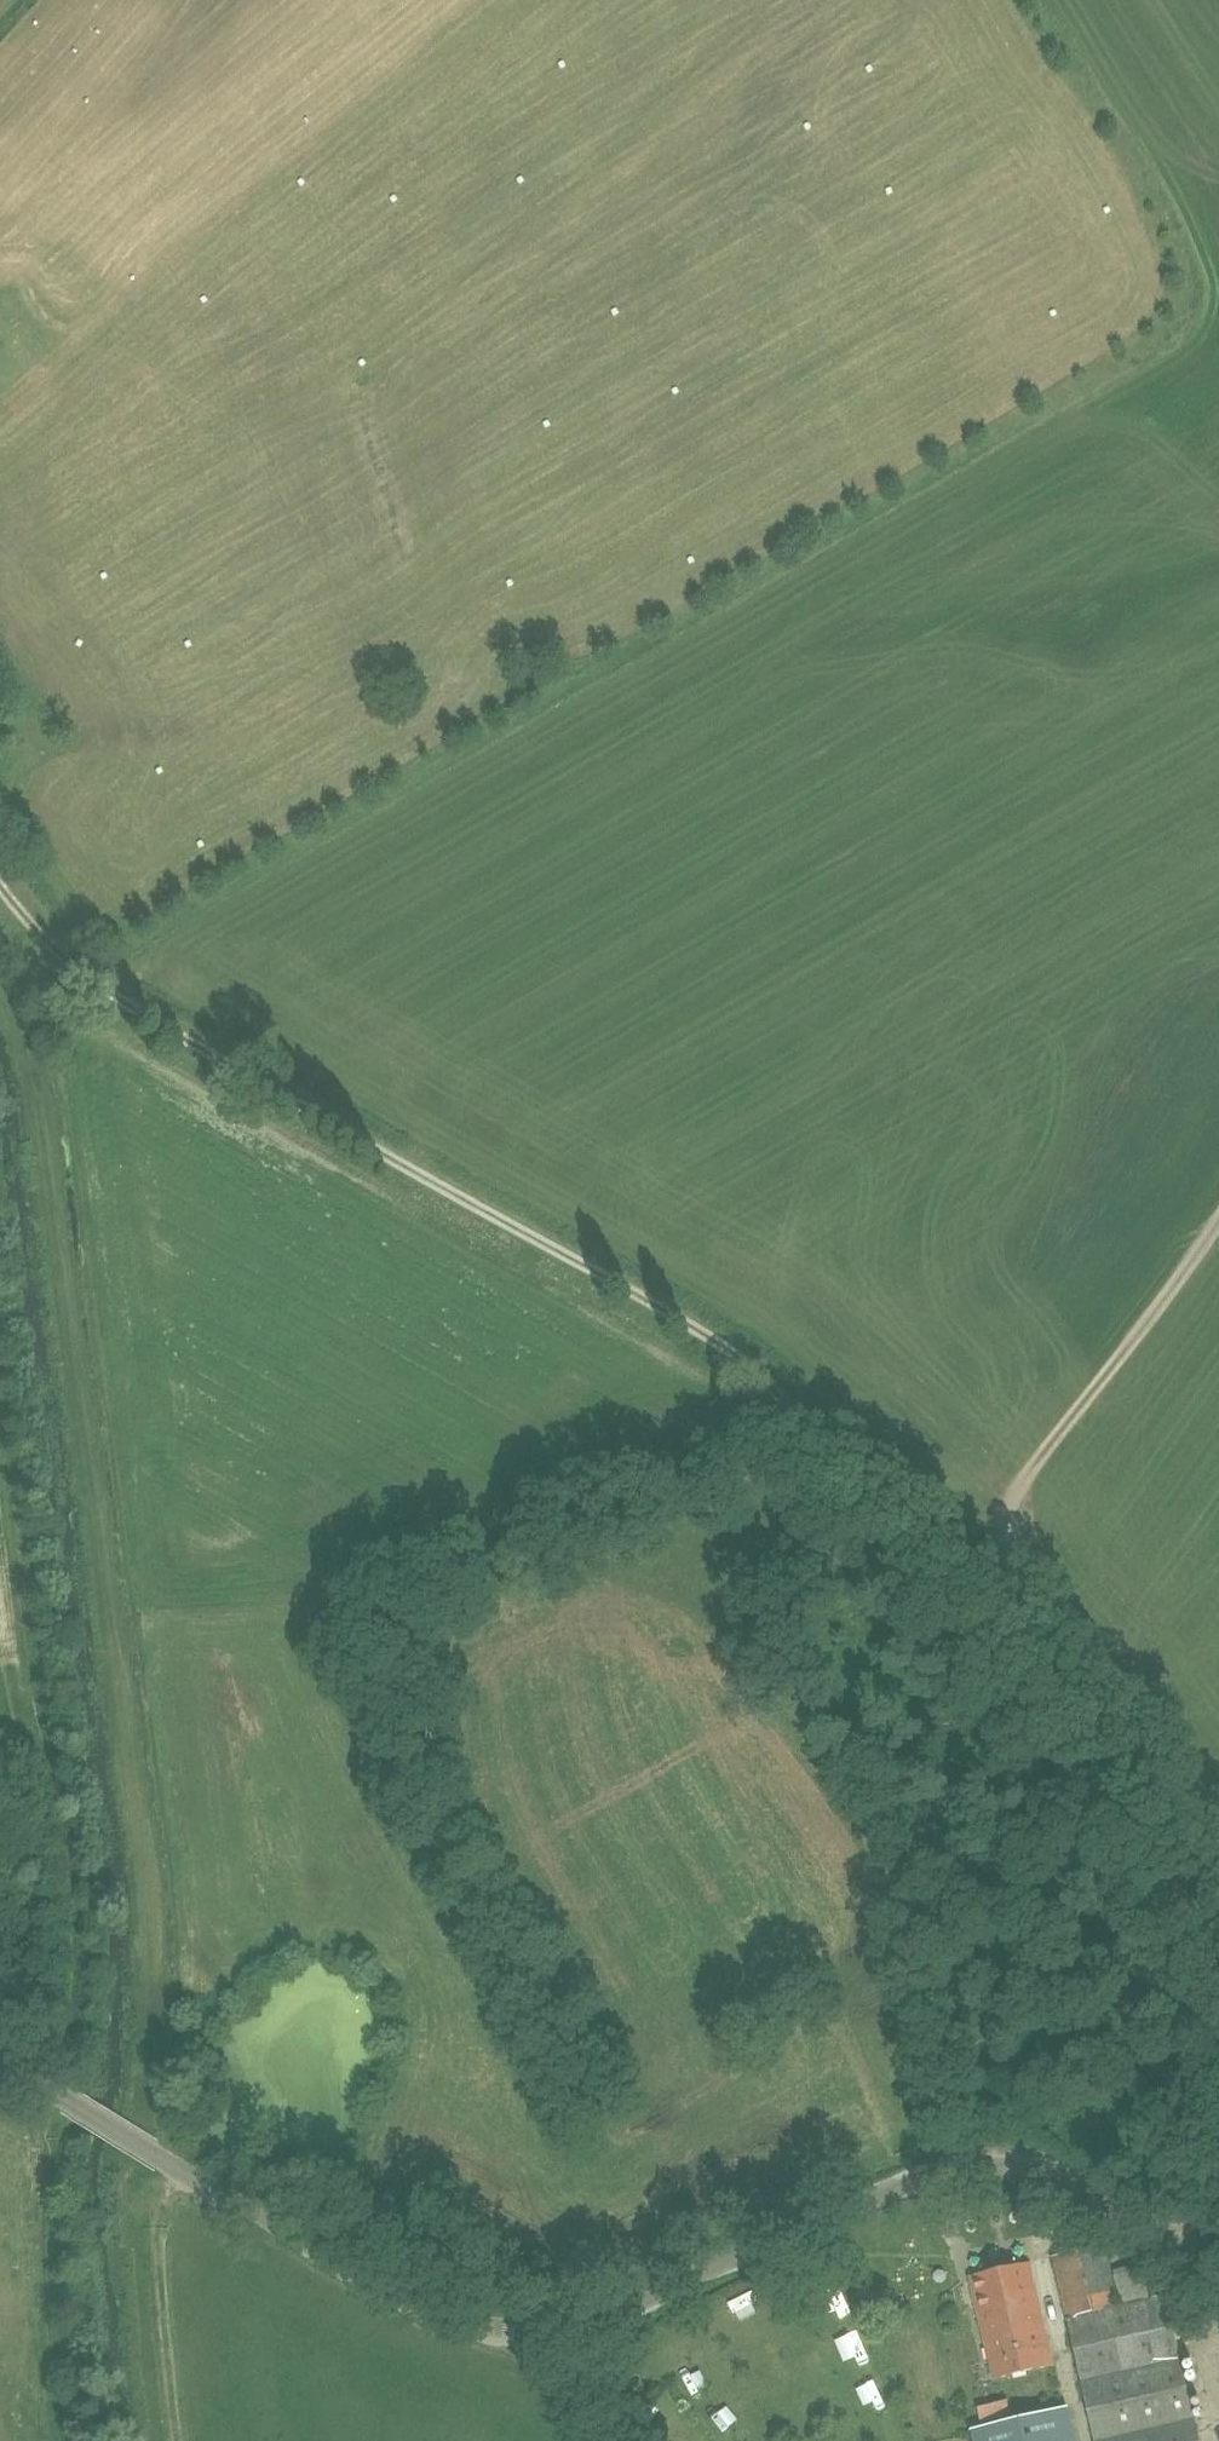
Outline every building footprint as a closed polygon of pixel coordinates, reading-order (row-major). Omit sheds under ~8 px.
[(1149,2298),(1117,2306),(1103,2245),(1052,2257),(1094,2440),(1199,2440),(1166,2294),(1149,2298)] [(969,2277),(992,2380),(1052,2366),(1029,2263),(969,2277)] [(1066,2407),(983,2427),(986,2440),(1074,2440),(1066,2407)]
